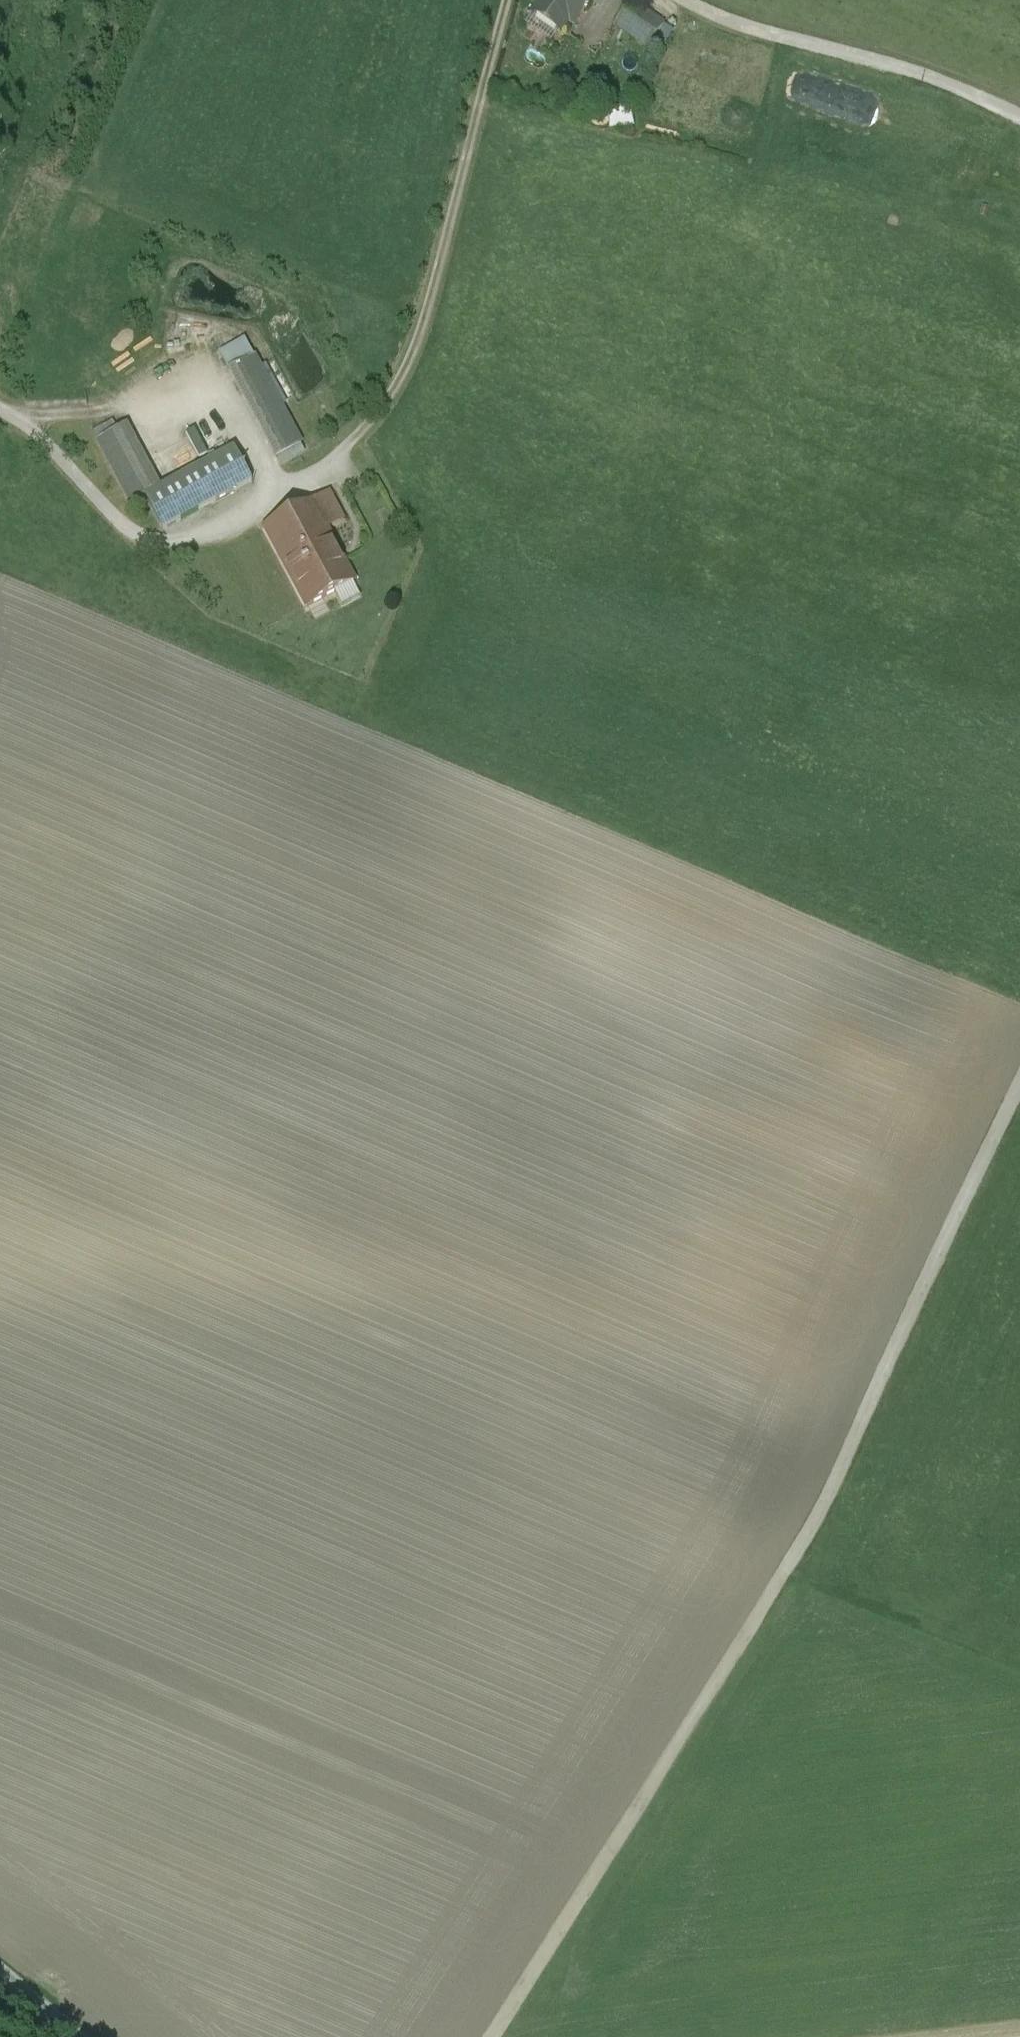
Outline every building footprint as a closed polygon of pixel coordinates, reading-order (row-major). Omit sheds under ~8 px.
[(542,2),(534,15),(558,32),(566,20),(572,24),(589,0),(539,0),(542,2)] [(662,27),(631,6),(616,29),(646,50),(662,27)] [(609,113),(610,129),(634,128),(633,112),(609,113)] [(300,444),(253,356),(228,370),(229,370),(275,457),(300,444)] [(127,424),(97,439),(131,503),(144,496),(144,495),(160,487),(127,424)] [(160,487),(144,495),(144,496),(162,530),(252,481),(234,447),(160,487)] [(310,502),(265,526),(308,606),(352,582),(310,502)]
